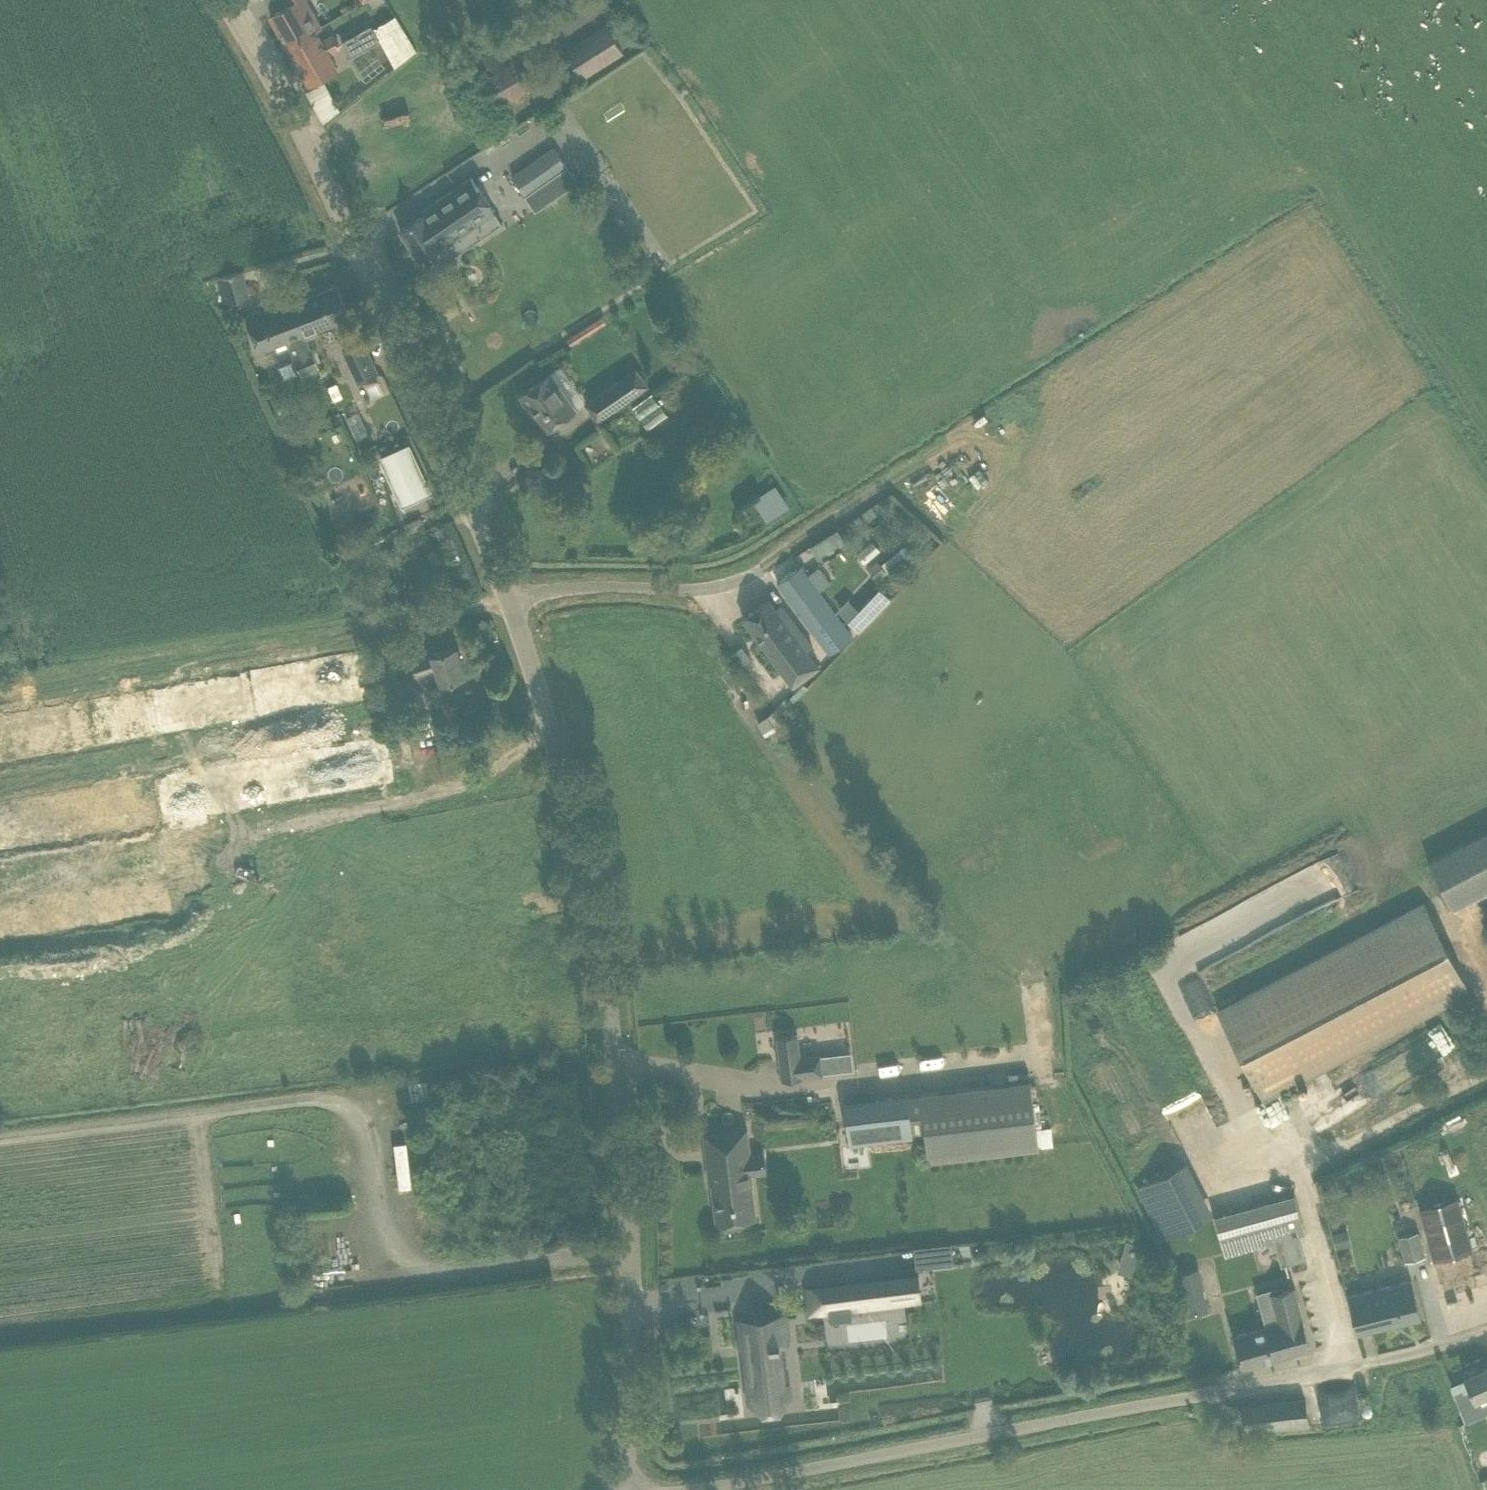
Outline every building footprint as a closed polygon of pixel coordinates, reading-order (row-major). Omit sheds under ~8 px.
[(287,44),(314,29),(315,31),(322,27),(307,0),(288,0),(290,2),(287,4),(270,14),(287,44)] [(564,50),(581,77),(622,52),(605,24),(564,50)] [(351,56),(379,41),(380,40),(373,28),(372,25),(371,26),(342,42),(351,56)] [(314,29),(287,44),(290,49),(310,84),(327,74),(339,68),(331,53),(340,48),(339,47),(333,35),(322,42),(317,33),(315,31),(314,29)] [(501,101),(529,83),(507,49),(479,68),(501,101)] [(319,120),(338,112),(325,81),(305,89),(319,120)] [(526,195),(566,166),(555,150),(553,147),(512,176),(526,195)] [(400,230),(410,245),(420,260),(444,243),(446,246),(457,238),(464,249),(480,238),(502,223),(471,178),(422,211),(424,213),(400,230)] [(219,276),(226,302),(249,296),(242,270),(219,276)] [(300,299),(292,302),(304,333),(305,333),(306,338),(319,333),(317,328),(330,323),(349,316),(337,285),(300,299)] [(304,333),(292,302),(263,313),(262,310),(246,317),(259,352),(277,346),(278,349),(289,345),(302,375),(320,368),(306,338),(305,333),(304,333)] [(342,351),(357,382),(378,373),(363,341),(342,351)] [(636,368),(586,403),(585,403),(597,419),(647,384),(636,368)] [(575,410),(552,377),(550,374),(535,384),(519,395),(534,417),(536,414),(547,429),(564,418),(575,410)] [(412,448),(384,460),(405,508),(433,495),(412,448)] [(421,517),(405,524),(408,533),(425,526),(421,517)] [(446,526),(436,530),(444,550),(454,546),(446,526)] [(837,530),(817,543),(825,555),(845,542),(837,530)] [(876,560),(868,567),(877,578),(886,571),(876,560)] [(777,583),(830,654),(853,637),(800,566),(777,583)] [(860,632),(891,599),(880,589),(860,610),(848,599),(838,610),(860,632)] [(807,649),(814,644),(792,615),(785,620),(776,608),(768,598),(744,616),(794,684),(819,666),(807,649)] [(431,654),(410,661),(419,690),(466,675),(457,646),(431,654)] [(768,717),(758,724),(764,734),(775,727),(774,725),(768,717)] [(1425,857),(1447,907),(1486,889),(1486,830),(1425,857)] [(141,849),(74,858),(78,887),(145,878),(141,849)] [(1218,1009),(1264,1098),(1469,991),(1422,903),(1218,1009)] [(799,1057),(797,1034),(777,1036),(782,1080),(802,1078),(802,1077),(822,1074),(820,1054),(799,1057)] [(907,1094),(844,1101),(849,1145),(925,1136),(928,1161),(1038,1147),(1030,1081),(920,1094),(908,1095),(907,1094)] [(1457,1117),(1448,1122),(1452,1130),(1461,1125),(1464,1124),(1460,1116),(1457,1117)] [(703,1133),(709,1184),(711,1184),(716,1224),(756,1219),(750,1174),(742,1174),(739,1148),(749,1147),(747,1128),(703,1133)] [(1179,1163),(1134,1187),(1161,1239),(1207,1215),(1179,1163)] [(1292,1194),(1211,1213),(1221,1255),(1273,1242),(1278,1265),(1308,1257),(1292,1194)] [(1458,1197),(1419,1208),(1433,1260),(1472,1250),(1458,1197)] [(1346,1229),(1330,1233),(1334,1248),(1349,1244),(1346,1229)] [(1398,1236),(1405,1263),(1425,1257),(1418,1231),(1398,1236)] [(1127,1240),(1123,1255),(1136,1259),(1141,1244),(1127,1240)] [(950,1244),(915,1248),(917,1267),(952,1263),(950,1244)] [(1427,1312),(1436,1338),(1478,1324),(1469,1297),(1459,1301),(1456,1294),(1486,1284),(1475,1250),(1427,1266),(1434,1285),(1421,1289),(1422,1292),(1432,1289),(1439,1309),(1427,1312)] [(1207,1310),(1196,1269),(1171,1275),(1182,1316),(1207,1310)] [(851,1282),(805,1288),(808,1315),(828,1313),(852,1310),(854,1310),(890,1305),(922,1302),(918,1274),(887,1278),(890,1304),(854,1308),(851,1282)] [(1347,1296),(1352,1314),(1357,1334),(1421,1318),(1411,1280),(1347,1296)] [(1270,1293),(1279,1324),(1233,1336),(1241,1367),(1310,1348),(1293,1286),(1270,1293)] [(784,1314),(737,1319),(740,1347),(747,1346),(751,1386),(755,1386),(757,1402),(777,1399),(776,1385),(783,1385),(781,1370),(774,1371),(771,1346),(779,1345),(779,1342),(788,1341),(784,1314)] [(1473,1393),(1476,1401),(1486,1396),(1486,1364),(1464,1375),(1473,1393)] [(1260,1404),(1242,1407),(1226,1408),(1228,1428),(1244,1426),(1263,1424),(1263,1429),(1308,1426),(1307,1419),(1305,1399),(1260,1404)]
